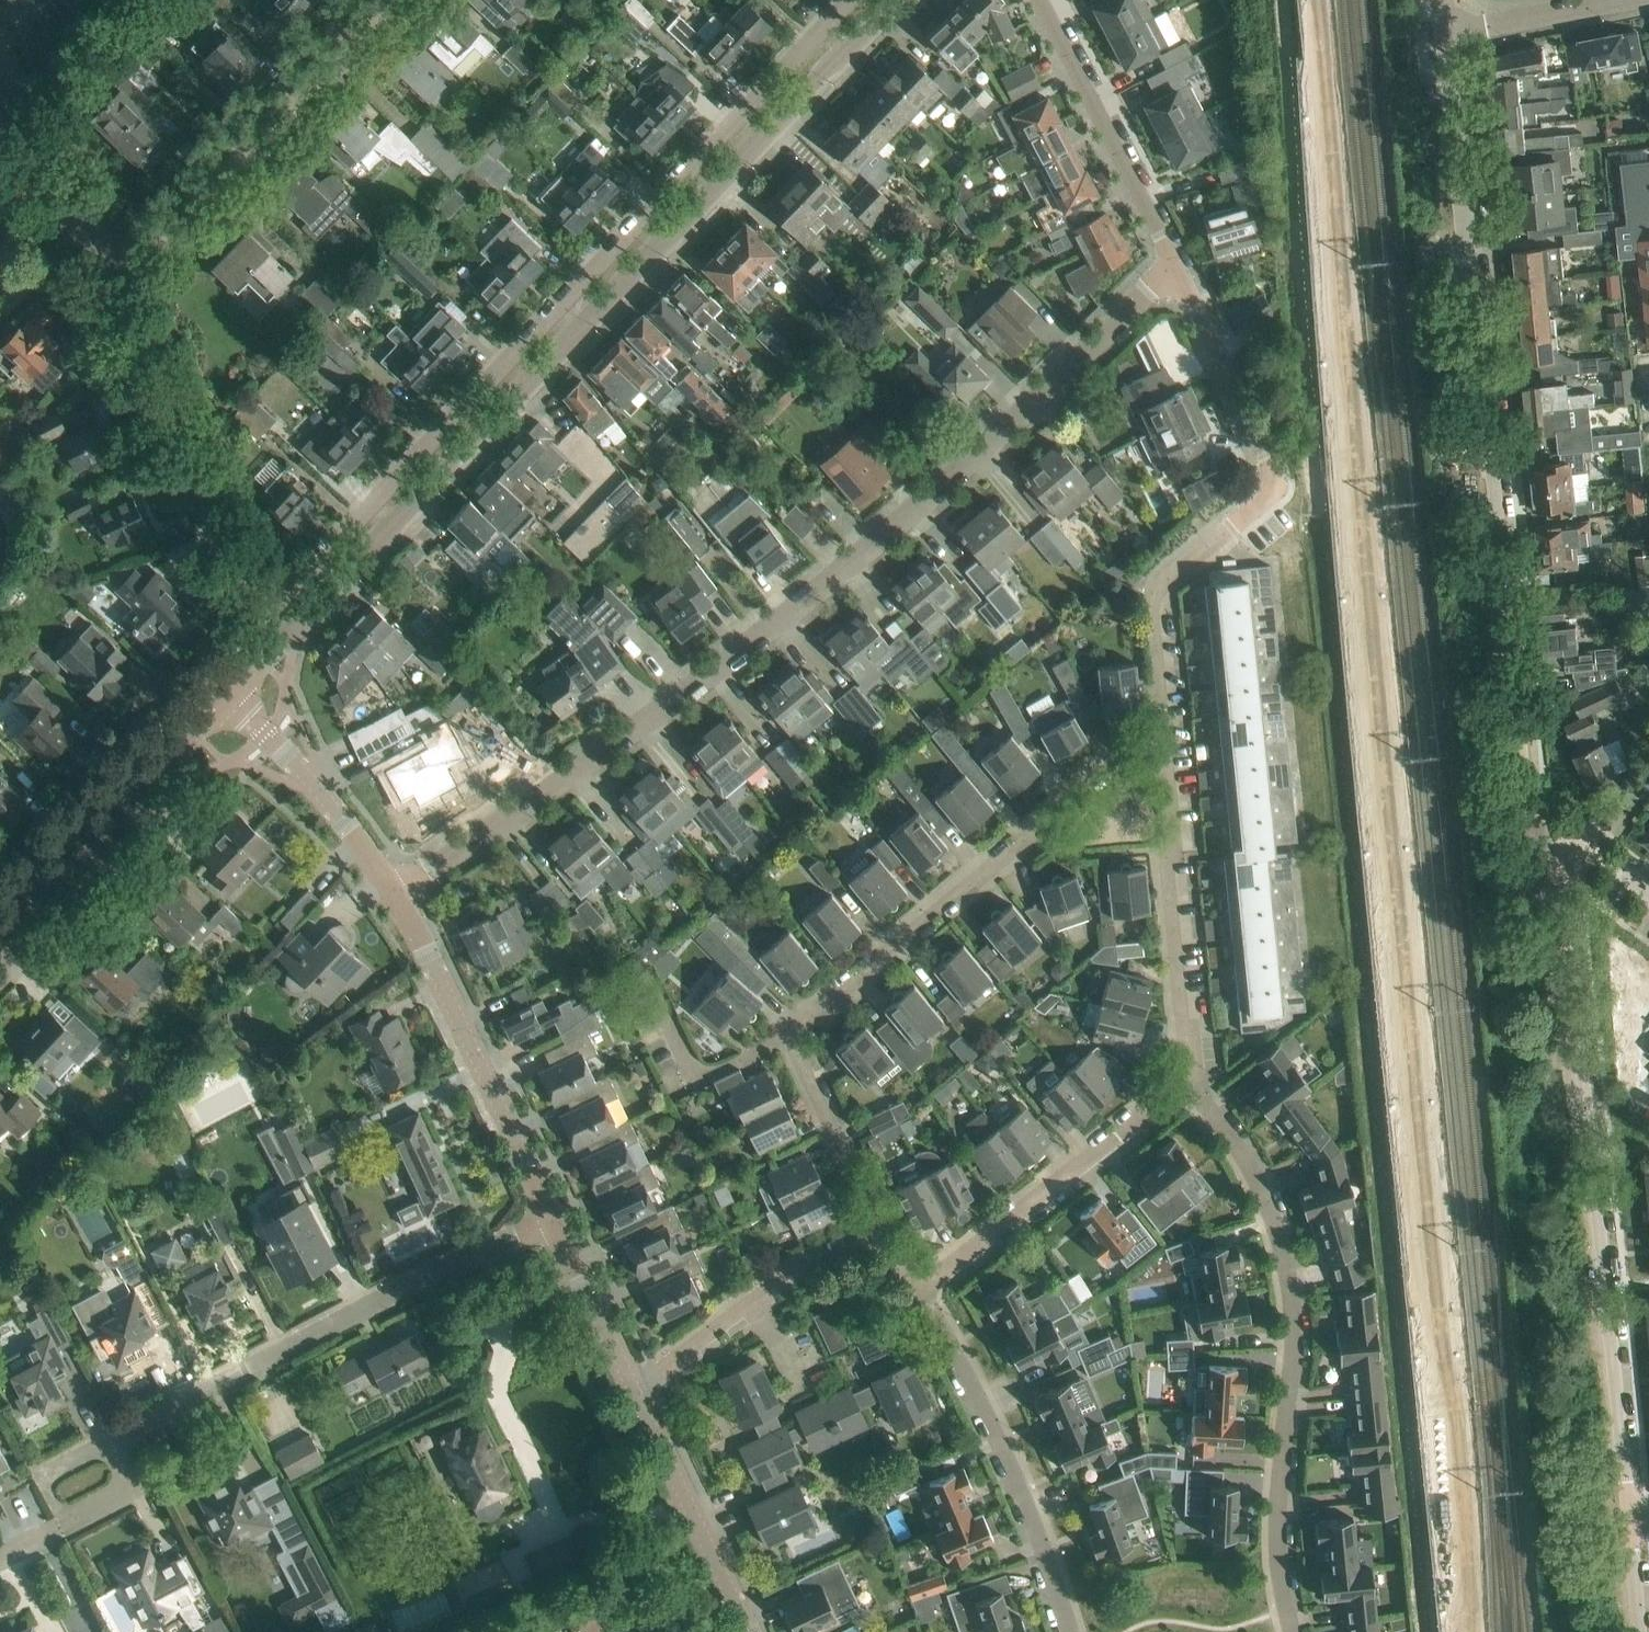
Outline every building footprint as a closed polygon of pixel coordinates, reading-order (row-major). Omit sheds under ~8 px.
[(70,10),(79,0),(60,0),(70,10)] [(215,0),(190,0),(194,3),(192,4),(209,19),(221,6),(215,0)] [(221,6),(223,8),(231,0),(215,0),(221,6)] [(246,13),(263,29),(281,11),(290,19),(292,22),(313,0),(259,0),(246,13)] [(491,1),(481,11),(505,34),(517,22),(510,15),(524,0),(491,0),(491,1)] [(642,4),(637,0),(627,0),(623,4),(647,28),(656,18),(642,4)] [(993,39),(987,26),(976,15),(977,12),(965,0),(946,18),(968,41),(977,32),(987,42),(993,39)] [(1012,29),(1003,9),(999,6),(1004,2),(1003,0),(965,0),(977,12),(976,15),(987,26),(993,39),(1012,29)] [(1095,9),(1110,38),(1153,15),(1145,0),(1112,0),(1095,9)] [(770,25),(754,10),(747,3),(726,25),(722,23),(748,47),(770,25)] [(439,36),(428,48),(455,74),(456,73),(451,67),(473,44),(485,56),(494,46),(450,4),(429,26),(439,36)] [(647,28),(623,4),(609,19),(633,42),(647,28)] [(727,70),(748,47),(722,23),(713,14),(696,31),(679,14),(667,27),(696,57),(705,48),(727,70)] [(1153,15),(1110,38),(1117,50),(1114,52),(1121,65),(1124,63),(1125,67),(1168,45),(1153,15)] [(951,58),(963,70),(978,54),(967,43),(968,41),(946,18),(927,36),(949,60),(951,58)] [(256,60),(240,45),(229,33),(215,21),(191,47),(204,58),(219,74),(222,70),(234,82),(240,76),(241,77),(245,73),(244,72),(256,60)] [(1636,31),(1565,45),(1569,66),(1573,83),(1573,84),(1574,84),(1589,81),(1587,69),(1628,65),(1629,71),(1640,69),(1636,51),(1640,50),(1636,31)] [(1193,54),(1186,41),(1158,55),(1165,68),(1193,54)] [(503,54),(524,74),(534,63),(513,43),(503,54)] [(1549,73),(1544,48),(1539,49),(1539,45),(1522,48),(1522,52),(1492,58),(1492,62),(1485,62),(1487,79),(1536,74),(1549,73)] [(386,70),(396,79),(401,74),(439,111),(463,86),(424,48),(416,56),(407,48),(386,70)] [(1199,68),(1193,54),(1165,68),(1172,82),(1184,75),(1199,68)] [(908,56),(888,77),(916,104),(918,102),(923,107),(929,113),(947,95),(956,103),(954,106),(960,112),(963,110),(978,125),(987,116),(990,113),(984,107),(974,97),(961,85),(943,68),(932,79),(924,71),(908,56)] [(125,59),(89,97),(102,109),(93,118),(114,139),(142,111),(127,76),(135,68),(125,59)] [(641,80),(636,93),(639,96),(644,101),(650,106),(672,128),(693,105),(683,96),(694,85),(680,71),(666,63),(659,68),(661,71),(651,83),(641,80)] [(1030,63),(1010,73),(1000,79),(1006,90),(1035,74),(1030,63)] [(219,98),(204,83),(185,66),(176,75),(210,108),(219,98)] [(1146,106),(1161,135),(1204,113),(1184,75),(1172,82),(1165,69),(1146,78),(1155,94),(1156,94),(1158,99),(1146,106)] [(1042,87),(1035,74),(1006,90),(1012,102),(1042,87)] [(1576,96),(1574,84),(1573,84),(1572,83),(1550,86),(1538,88),(1536,74),(1487,79),(1489,105),(1551,98),(1576,96)] [(547,85),(572,108),(581,99),(556,75),(552,79),(547,85)] [(888,77),(868,98),(901,129),(923,107),(918,102),(916,104),(888,77)] [(538,94),(531,101),(538,108),(545,101),(563,118),(572,108),(547,85),(538,94)] [(620,120),(613,126),(627,139),(634,133),(651,150),(672,128),(650,106),(644,101),(639,96),(618,118),(620,120)] [(1576,96),(1551,98),(1552,99),(1566,98),(1568,120),(1580,118),(1579,112),(1576,96)] [(1001,106),(996,109),(1013,143),(1025,137),(1058,120),(1047,97),(1027,107),(1012,115),(1006,104),(1001,106)] [(868,98),(846,122),(886,158),(897,146),(890,141),(901,129),(868,98)] [(992,98),(984,107),(990,113),(996,109),(1001,106),(998,104),(992,98)] [(1491,128),(1524,124),(1538,123),(1537,114),(1553,112),(1552,99),(1551,98),(1489,105),(1491,128)] [(411,138),(411,139),(391,121),(380,132),(366,120),(363,117),(363,118),(351,106),(319,139),(335,154),(349,168),(371,145),(401,164),(407,158),(443,190),(454,180),(411,138)] [(205,135),(215,127),(201,109),(191,118),(205,135)] [(175,144),(142,111),(114,139),(148,171),(175,144)] [(1176,164),(1219,142),(1204,113),(1161,135),(1176,164)] [(1014,146),(995,156),(1004,174),(1015,169),(1016,171),(1017,173),(1070,146),(1057,122),(1059,121),(1058,120),(1025,137),(1031,148),(1018,154),(1014,146)] [(454,180),(461,174),(465,170),(470,165),(471,164),(428,121),(411,138),(454,180)] [(846,122),(827,142),(843,157),(860,173),(869,182),(869,181),(877,188),(896,168),(886,159),(886,158),(846,122)] [(1571,146),(1579,146),(1578,133),(1570,134),(1569,133),(1555,135),(1525,138),(1524,124),(1491,128),(1494,154),(1521,152),(1571,146)] [(907,141),(928,160),(937,151),(916,132),(907,141)] [(583,149),(560,173),(573,186),(596,208),(617,186),(601,170),(595,164),(597,162),(604,154),(590,141),(583,149)] [(928,160),(907,141),(902,147),(923,166),(928,160)] [(1021,176),(1033,199),(1042,195),(1041,194),(1052,188),(1085,171),(1085,170),(1083,171),(1070,146),(1017,173),(1019,177),(1021,176)] [(1565,190),(1564,173),(1573,172),(1571,146),(1521,152),(1522,164),(1511,165),(1512,178),(1507,178),(1509,195),(1565,190)] [(471,164),(470,165),(495,188),(504,178),(487,162),(493,155),(486,148),(471,164)] [(1247,160),(1217,169),(1222,183),(1251,174),(1247,160)] [(308,220),(301,226),(316,240),(342,212),(353,222),(365,210),(342,188),(330,201),(312,184),(317,179),(298,161),(267,193),(281,206),(287,200),(308,220)] [(1621,164),(1628,224),(1616,225),(1619,258),(1641,256),(1648,329),(1648,161),(1621,164)] [(806,164),(785,185),(824,222),(833,230),(834,229),(831,226),(841,216),(842,218),(849,211),(850,212),(852,209),(847,205),(848,204),(806,164)] [(470,165),(465,170),(461,174),(486,197),(495,188),(470,165)] [(1042,195),(1047,204),(1036,210),(1042,222),(1045,228),(1036,232),(1035,230),(1023,237),(1026,243),(1039,237),(1088,212),(1082,201),(1097,193),(1085,171),(1052,188),(1041,194),(1042,195)] [(575,230),(596,208),(560,173),(535,198),(550,213),(553,209),(575,230)] [(1225,210),(1204,216),(1215,254),(1225,251),(1241,246),(1257,241),(1249,213),(1264,209),(1255,178),(1231,185),(1238,207),(1228,209),(1225,210)] [(878,212),(890,200),(877,188),(869,181),(869,182),(858,194),(878,212)] [(807,244),(817,234),(815,232),(824,222),(785,185),(766,206),(807,244)] [(959,185),(955,204),(957,205),(974,196),(972,191),(965,185),(959,185)] [(1578,231),(1576,206),(1567,206),(1565,190),(1509,195),(1511,213),(1515,213),(1517,225),(1539,222),(1540,236),(1564,233),(1578,231)] [(878,212),(858,194),(847,205),(852,209),(871,226),(880,217),(877,214),(878,212)] [(959,205),(954,220),(965,234),(973,229),(960,204),(959,205)] [(1088,221),(1048,242),(1054,253),(1078,241),(1083,251),(1117,233),(1112,223),(1108,222),(1103,214),(1088,221)] [(540,248),(524,233),(510,220),(480,251),(486,256),(520,288),(541,266),(531,256),(538,248),(539,249),(540,248)] [(275,258),(281,252),(254,225),(213,268),(237,292),(248,281),(268,300),(267,301),(268,302),(293,277),(275,258)] [(725,246),(760,280),(770,269),(779,277),(789,267),(746,225),(736,235),(733,235),(727,241),(727,244),(725,246)] [(1603,243),(1601,229),(1578,231),(1564,233),(1565,247),(1603,243)] [(1126,257),(1122,249),(1123,244),(1117,233),(1083,251),(1089,261),(1065,274),(1066,277),(1077,297),(1097,286),(1100,284),(1101,281),(1100,278),(1097,272),(1126,257)] [(394,245),(419,268),(428,259),(403,235),(394,245)] [(394,245),(386,255),(410,277),(418,285),(427,276),(419,268),(394,245)] [(715,257),(705,267),(721,282),(748,309),(759,298),(757,296),(767,286),(760,280),(725,246),(724,248),(720,248),(715,253),(715,257)] [(809,247),(797,258),(815,275),(833,293),(835,291),(821,278),(831,268),(829,265),(809,247)] [(1518,282),(1561,277),(1564,277),(1561,247),(1515,251),(1518,282)] [(486,256),(465,279),(499,310),(520,288),(486,256)] [(991,268),(1002,279),(1013,268),(1001,257),(991,268)] [(345,295),(322,273),(302,294),(325,315),(345,295)] [(718,305),(700,288),(684,273),(667,290),(713,334),(727,347),(736,338),(722,325),(710,314),(718,305)] [(833,293),(815,275),(804,287),(822,305),(833,293)] [(1561,277),(1518,282),(1521,311),(1551,307),(1550,304),(1562,303),(1562,306),(1578,305),(1577,293),(1563,294),(1561,277)] [(918,286),(905,299),(944,337),(957,324),(918,286)] [(1026,324),(1037,313),(1020,296),(1011,287),(999,298),(976,321),(968,330),(993,354),(1001,346),(1011,355),(1033,332),(1026,324)] [(1239,307),(1228,313),(1237,329),(1248,323),(1267,312),(1271,310),(1263,294),(1259,297),(1239,307)] [(687,319),(663,295),(646,312),(709,372),(717,363),(691,338),(701,328),(689,317),(687,319)] [(428,314),(408,335),(444,368),(465,346),(455,336),(464,327),(464,328),(465,327),(439,302),(428,314)] [(41,307),(16,333),(13,331),(9,331),(6,333),(4,336),(4,339),(6,342),(0,349),(0,366),(11,377),(17,370),(27,380),(29,378),(42,391),(71,361),(55,347),(59,343),(42,328),(52,317),(41,307)] [(1558,335),(1556,317),(1552,318),(1551,307),(1521,311),(1524,339),(1558,335)] [(318,325),(343,348),(352,339),(327,316),(318,325)] [(684,392),(716,422),(731,406),(687,364),(680,370),(661,351),(670,342),(643,316),(625,335),(684,392)] [(787,340),(769,323),(756,337),(774,354),(787,340)] [(317,341),(334,358),(343,348),(318,325),(303,342),(310,349),(317,341)] [(1144,334),(1135,343),(1143,360),(1154,355),(1144,334)] [(408,335),(384,360),(397,372),(400,370),(423,391),(444,368),(408,335)] [(1558,335),(1524,339),(1527,365),(1541,363),(1542,377),(1564,374),(1601,371),(1617,369),(1615,355),(1599,357),(1577,359),(1559,352),(1559,351),(1558,335)] [(639,388),(656,404),(673,387),(622,338),(604,356),(629,378),(639,388)] [(904,361),(944,401),(955,390),(966,401),(989,377),(954,343),(934,363),(917,347),(904,361)] [(122,376),(109,350),(77,370),(90,394),(122,376)] [(588,373),(630,414),(639,405),(630,397),(639,388),(629,378),(604,356),(588,373)] [(1144,434),(1152,430),(1198,408),(1189,388),(1179,392),(1178,391),(1174,393),(1175,394),(1173,395),(1169,388),(1173,386),(1164,366),(1122,386),(1144,434)] [(1632,368),(1613,369),(1616,403),(1635,401),(1632,368)] [(627,434),(603,405),(582,380),(563,399),(593,435),(602,429),(614,444),(627,434)] [(1567,395),(1567,386),(1522,389),(1525,413),(1553,411),(1552,406),(1569,404),(1569,409),(1590,407),(1595,406),(1594,393),(1567,395)] [(357,392),(334,417),(368,449),(389,427),(373,411),(368,407),(371,405),(357,392)] [(242,406),(266,429),(276,419),(252,396),(242,406)] [(765,402),(755,413),(767,425),(778,414),(765,402)] [(1590,407),(1569,409),(1569,404),(1552,406),(1553,411),(1525,413),(1527,436),(1557,433),(1559,454),(1594,450),(1590,407)] [(257,438),(266,429),(242,406),(233,415),(257,438)] [(1209,430),(1198,408),(1152,430),(1144,434),(1139,436),(1147,451),(1157,471),(1206,448),(1199,434),(1209,430)] [(57,413),(33,425),(19,438),(25,450),(42,442),(66,431),(57,413)] [(332,415),(301,447),(305,451),(327,472),(336,461),(347,471),(368,449),(334,417),(332,415)] [(525,429),(507,448),(525,466),(542,482),(551,472),(565,459),(554,448),(548,442),(554,436),(538,421),(528,431),(525,429)] [(683,430),(674,421),(645,451),(654,461),(683,430)] [(92,463),(112,453),(97,423),(77,433),(62,440),(76,470),(92,463)] [(1641,431),(1626,433),(1628,447),(1639,446),(1642,446),(1641,431)] [(906,471),(919,459),(893,432),(880,445),(906,471)] [(855,499),(878,479),(868,468),(878,459),(856,434),(823,462),(855,499)] [(1040,459),(1078,505),(1095,491),(1108,508),(1125,494),(1099,462),(1083,475),(1063,451),(1065,450),(1062,447),(1060,448),(1058,444),(1040,459)] [(1628,447),(1621,448),(1624,471),(1641,469),(1639,446),(1628,447)] [(532,492),(516,476),(525,466),(506,448),(488,468),(507,486),(522,501),(532,492)] [(1078,505),(1040,459),(1022,474),(1025,478),(1023,479),(1027,482),(1028,481),(1033,487),(1026,493),(1044,514),(1051,509),(1060,520),(1078,505)] [(1572,488),(1589,486),(1588,473),(1587,460),(1546,465),(1546,471),(1531,472),(1534,492),(1572,488)] [(311,490),(301,481),(286,466),(265,489),(277,500),(270,506),(293,528),(315,505),(305,496),(311,490)] [(507,486),(488,468),(469,487),(489,506),(483,512),(509,537),(533,513),(522,502),(522,501),(507,486)] [(1225,488),(1217,471),(1181,488),(1194,514),(1225,488)] [(640,508),(647,500),(627,476),(617,486),(640,508)] [(58,495),(63,504),(84,494),(79,485),(58,495)] [(617,486),(608,495),(631,517),(640,508),(617,486)] [(1574,501),(1572,488),(1534,492),(1536,512),(1550,510),(1551,516),(1594,512),(1593,499),(1574,501)] [(71,520),(92,509),(86,495),(64,506),(71,520)] [(608,495),(599,505),(622,526),(631,517),(608,495)] [(750,495),(716,522),(730,539),(735,535),(752,556),(765,573),(789,554),(776,537),(759,516),(766,511),(750,495)] [(672,508),(668,512),(655,496),(648,502),(655,511),(694,559),(706,549),(672,508)] [(132,497),(112,507),(99,513),(114,545),(147,529),(132,497)] [(521,573),(533,561),(509,538),(509,537),(483,512),(470,500),(447,524),(458,535),(445,548),(497,598),(521,573)] [(631,517),(625,523),(636,532),(655,511),(648,502),(647,500),(640,508),(631,517)] [(1023,537),(1008,519),(1000,509),(1001,507),(998,504),(997,505),(994,502),(976,517),(1006,552),(1023,537)] [(795,504),(781,518),(801,538),(815,524),(795,504)] [(599,505),(590,514),(613,536),(622,526),(599,505)] [(1633,513),(1635,539),(1648,538),(1648,530),(1647,511),(1633,513)] [(590,514),(581,523),(603,545),(611,536),(611,537),(613,536),(590,514)] [(976,517),(958,531),(961,535),(959,536),(962,540),(964,538),(972,548),(981,558),(966,571),(976,583),(990,600),(1007,621),(1023,607),(998,577),(1014,563),(1015,562),(1006,552),(976,517)] [(1040,528),(1061,553),(1075,569),(1083,562),(1084,556),(1052,518),(1040,528)] [(1592,535),(1591,518),(1537,524),(1540,549),(1600,542),(1599,534),(1592,535)] [(581,523),(572,533),(595,554),(603,545),(581,523)] [(1061,553),(1040,528),(1029,536),(1051,562),(1061,553)] [(572,533),(563,542),(586,564),(595,554),(572,533)] [(1600,542),(1540,549),(1542,570),(1564,568),(1579,566),(1578,553),(1591,552),(1591,560),(1610,558),(1609,550),(1608,541),(1600,542)] [(1636,586),(1648,585),(1648,557),(1643,558),(1644,576),(1635,577),(1636,586)] [(928,558),(911,573),(950,620),(956,627),(973,612),(970,608),(981,599),(964,578),(960,582),(957,578),(943,562),(942,563),(936,567),(934,565),(936,564),(933,560),(931,561),(928,558)] [(560,587),(533,561),(521,573),(543,594),(542,596),(547,601),(560,587)] [(687,571),(664,588),(663,586),(649,597),(680,638),(705,619),(700,612),(711,603),(706,596),(717,588),(697,562),(687,571)] [(1270,565),(1209,571),(1210,584),(1206,584),(1207,599),(1272,593),(1270,565)] [(1133,583),(1142,575),(1134,566),(1125,574),(1133,583)] [(124,619),(144,639),(143,640),(155,652),(171,636),(168,633),(188,613),(176,602),(181,597),(157,574),(147,583),(135,572),(118,589),(136,607),(124,619)] [(909,639),(934,668),(940,675),(955,661),(933,634),(950,620),(911,573),(893,587),(896,591),(894,592),(897,596),(899,594),(925,626),(909,639)] [(639,617),(603,583),(580,607),(614,643),(639,617)] [(1129,606),(1111,585),(1100,594),(1118,615),(1129,606)] [(561,586),(560,587),(536,612),(573,648),(542,669),(549,679),(539,687),(562,718),(582,704),(582,703),(580,704),(578,700),(625,668),(600,632),(601,630),(578,606),(579,604),(561,586)] [(1275,620),(1272,593),(1207,599),(1210,627),(1275,620)] [(996,630),(1007,621),(990,600),(979,610),(996,630)] [(370,605),(355,621),(391,656),(399,664),(415,647),(407,640),(392,625),(386,620),(370,605)] [(903,631),(888,644),(868,620),(870,618),(867,615),(865,616),(858,608),(841,622),(883,673),(890,681),(906,668),(917,682),(934,668),(909,639),(903,631)] [(1543,629),(1541,629),(1543,650),(1544,650),(1544,654),(1542,657),(1542,661),(1545,664),(1545,667),(1567,665),(1567,672),(1574,671),(1575,678),(1580,677),(1581,690),(1602,684),(1619,679),(1619,676),(1628,671),(1625,667),(1618,669),(1616,646),(1579,649),(1577,626),(1566,627),(1564,613),(1541,616),(1543,629)] [(1278,648),(1275,620),(1210,627),(1213,654),(1278,648)] [(355,621),(340,637),(362,657),(375,674),(384,665),(393,673),(401,665),(399,664),(391,656),(355,621)] [(841,622),(823,637),(829,646),(828,647),(831,651),(832,649),(865,688),(883,673),(841,622)] [(92,624),(58,660),(75,676),(74,679),(75,683),(78,685),(81,686),(85,685),(102,702),(126,677),(116,666),(119,663),(125,655),(92,624)] [(324,658),(340,691),(340,692),(330,696),(338,713),(375,674),(362,657),(340,637),(325,653),(324,658)] [(429,643),(418,654),(441,675),(452,664),(429,643)] [(1281,675),(1278,648),(1213,654),(1215,682),(1281,675)] [(39,649),(29,659),(50,679),(60,668),(39,649)] [(1052,666),(1069,698),(1083,691),(1068,658),(1052,666)] [(799,668),(798,669),(791,661),(773,676),(815,726),(833,711),(827,704),(833,698),(812,672),(805,678),(801,673),(802,672),(799,668)] [(1114,665),(1097,667),(1100,690),(1102,712),(1115,711),(1116,713),(1119,715),(1122,714),(1125,712),(1125,710),(1141,708),(1136,663),(1114,665)] [(1281,675),(1215,682),(1218,709),(1283,703),(1281,675)] [(773,676),(755,691),(762,699),(760,700),(763,704),(765,702),(776,716),(788,730),(797,741),(815,726),(773,676)] [(30,717),(18,730),(48,759),(72,733),(53,715),(63,705),(33,677),(11,699),(30,717)] [(1617,681),(1573,701),(1581,718),(1584,716),(1593,712),(1625,697),(1617,681)] [(1020,712),(1004,682),(989,691),(1006,720),(1020,712)] [(861,716),(871,727),(882,718),(855,684),(843,693),(861,716)] [(843,693),(832,702),(851,724),(861,716),(843,693)] [(1076,745),(1087,739),(1064,699),(1031,719),(1053,758),(1065,751),(1068,753),(1072,754),(1075,752),(1076,749),(1076,745)] [(1286,730),(1283,703),(1218,709),(1221,737),(1286,730)] [(348,734),(355,748),(371,739),(408,719),(401,707),(365,727),(364,726),(348,734)] [(1581,718),(1565,726),(1572,741),(1574,739),(1581,753),(1576,756),(1591,787),(1611,778),(1617,775),(1603,744),(1604,744),(1597,728),(1600,727),(1593,712),(1584,716),(1581,718)] [(527,738),(511,723),(504,717),(496,727),(518,748),(527,738)] [(536,717),(528,724),(538,734),(545,726),(536,717)] [(747,779),(765,764),(744,739),(732,725),(733,723),(730,720),(729,721),(726,717),(708,732),(743,775),(747,779)] [(371,739),(355,748),(361,761),(363,759),(378,751),(397,740),(414,731),(408,719),(371,739)] [(425,748),(385,771),(402,802),(415,796),(421,807),(459,786),(449,770),(461,762),(449,741),(454,738),(444,721),(416,733),(425,748)] [(945,725),(932,735),(951,759),(963,774),(934,798),(949,816),(963,833),(974,824),(977,825),(981,826),(984,823),(984,820),(983,816),(993,808),(985,797),(979,791),(975,786),(987,776),(964,748),(945,725)] [(1289,758),(1286,730),(1221,737),(1223,764),(1289,758)] [(708,732),(690,747),(693,751),(692,752),(695,755),(696,754),(699,757),(694,761),(702,772),(724,798),(737,788),(733,784),(743,775),(708,732)] [(980,760),(995,778),(1009,794),(1020,786),(1023,787),(1027,787),(1029,785),(1031,782),(1029,778),(1040,770),(1010,735),(980,760)] [(776,746),(802,778),(813,769),(787,737),(776,746)] [(802,778),(776,746),(765,756),(791,787),(802,778)] [(1292,785),(1289,758),(1223,764),(1226,792),(1292,785)] [(887,774),(899,788),(911,778),(899,763),(887,774)] [(656,768),(638,782),(677,829),(694,815),(704,828),(709,824),(731,851),(743,841),(707,798),(698,806),(685,790),(671,773),(670,774),(670,775),(665,779),(662,775),(664,774),(661,770),(659,771),(656,768)] [(17,791),(6,780),(10,776),(2,769),(0,771),(0,809),(17,791)] [(638,782),(620,797),(623,801),(621,802),(624,806),(626,805),(628,808),(631,811),(624,817),(638,833),(645,842),(636,849),(654,871),(667,861),(654,846),(658,843),(659,843),(677,829),(638,782)] [(1294,813),(1292,785),(1226,792),(1229,819),(1294,813)] [(743,841),(755,854),(765,845),(727,799),(716,807),(708,797),(707,798),(743,841)] [(928,798),(915,809),(918,812),(918,811),(932,828),(945,818),(928,798)] [(1209,798),(1200,799),(1201,810),(1210,809),(1209,798)] [(932,828),(918,811),(918,812),(910,818),(897,829),(888,836),(917,871),(928,862),(931,864),(934,864),(937,861),(938,858),(937,855),(947,846),(932,828)] [(1297,841),(1294,813),(1229,819),(1232,847),(1234,847),(1273,843),(1297,841)] [(216,881),(226,891),(269,846),(271,848),(271,847),(238,815),(221,833),(223,834),(217,840),(214,838),(200,852),(223,874),(216,881)] [(585,816),(567,831),(606,878),(617,892),(635,876),(624,863),(614,851),(599,833),(591,823),(592,822),(589,818),(587,820),(585,816)] [(582,898),(606,878),(567,831),(549,846),(552,850),(551,851),(553,855),(555,853),(562,861),(556,866),(582,898)] [(901,860),(899,857),(882,837),(870,848),(877,857),(848,881),(877,916),(887,907),(890,909),(894,909),(897,907),(898,903),(896,900),(907,891),(889,870),(901,860)] [(636,849),(626,857),(644,879),(654,871),(636,849)] [(1289,851),(1274,853),(1224,858),(1227,886),(1292,879),(1289,851)] [(808,866),(828,890),(840,880),(820,856),(808,866)] [(1113,921),(1112,916),(1128,914),(1150,912),(1145,867),(1132,868),(1130,864),(1127,863),(1124,863),(1121,865),(1120,869),(1107,871),(1108,883),(1097,884),(1101,922),(1113,921)] [(1059,939),(1056,929),(1091,917),(1076,874),(1063,878),(1062,877),(1060,875),(1057,874),(1054,875),(1052,878),(1052,882),(1039,887),(1044,902),(1024,909),(1051,942),(1059,939)] [(540,888),(554,905),(557,910),(571,902),(565,896),(551,879),(540,888)] [(1295,907),(1292,879),(1227,886),(1230,913),(1295,907)] [(170,884),(144,912),(160,927),(179,944),(187,936),(197,945),(214,927),(204,918),(205,917),(186,899),(170,884)] [(286,913),(285,914),(291,920),(286,925),(292,930),(298,923),(306,915),(320,899),(309,889),(294,905),(286,913)] [(850,938),(861,929),(832,894),(801,919),(831,954),(841,946),(844,947),(848,947),(851,945),(852,941),(850,938)] [(462,929),(472,950),(526,925),(516,903),(510,906),(504,895),(468,912),(474,923),(470,925),(469,923),(465,925),(466,927),(462,929)] [(593,929),(604,920),(586,898),(576,908),(593,929)] [(1211,902),(1201,903),(1202,914),(1212,913),(1211,902)] [(223,904),(213,915),(219,921),(233,934),(243,923),(223,904)] [(993,920),(982,929),(991,939),(998,948),(999,950),(985,962),(993,972),(1000,980),(1003,977),(1004,979),(1017,968),(1013,963),(1030,948),(1041,939),(1027,922),(1012,904),(1002,912),(998,910),(995,911),(992,913),(991,916),(993,920)] [(1230,913),(1232,941),(1298,934),(1295,907),(1230,913)] [(704,921),(740,957),(762,980),(765,982),(775,974),(787,990),(798,981),(801,983),(805,983),(808,980),(808,977),(807,974),(817,965),(789,930),(759,954),(716,912),(704,921)] [(1214,919),(1203,920),(1205,940),(1216,939),(1214,919)] [(762,980),(740,957),(704,921),(699,926),(691,934),(695,937),(727,971),(691,1012),(716,1033),(727,1020),(737,1029),(746,1018),(749,1019),(753,1019),(755,1016),(756,1012),(754,1009),(763,999),(753,991),(762,980)] [(536,945),(526,925),(472,950),(481,971),(485,969),(486,971),(491,969),(490,967),(536,945)] [(309,988),(328,1004),(350,979),(355,984),(368,969),(347,949),(351,944),(353,938),(350,932),(346,928),(340,926),(334,928),(317,946),(316,945),(314,947),(300,934),(279,956),(294,970),(290,974),(288,981),(290,987),(295,991),(301,992),(307,991),(309,988)] [(1300,962),(1298,934),(1232,941),(1235,968),(1300,962)] [(654,935),(621,962),(624,966),(634,978),(636,977),(653,963),(667,951),(657,939),(654,935)] [(1142,941),(1121,943),(1115,944),(1117,957),(1144,954),(1142,941)] [(943,960),(933,969),(950,990),(936,1002),(951,1021),(966,1009),(962,1004),(992,979),(963,944),(952,953),(949,951),(945,951),(943,954),(942,956),(943,960)] [(1090,957),(1093,960),(1118,964),(1117,957),(1115,944),(1103,945),(1090,957)] [(105,954),(80,979),(93,991),(113,1010),(115,1012),(136,990),(140,986),(149,995),(160,983),(166,988),(172,994),(177,989),(171,983),(176,978),(147,951),(125,973),(105,954)] [(1300,962),(1235,968),(1238,996),(1303,989),(1300,962)] [(1101,1004),(1145,1015),(1151,991),(1149,990),(1151,980),(1130,974),(1110,969),(1101,1004)] [(1222,978),(1209,979),(1210,993),(1223,992),(1222,978)] [(886,1043),(906,1067),(910,1071),(925,1059),(926,1060),(929,1057),(931,1052),(932,1047),(931,1043),(928,1038),(927,1039),(924,1036),(943,1020),(914,985),(903,993),(900,991),(897,992),(894,994),(893,997),(895,1001),(884,1010),(902,1031),(886,1043)] [(1303,989),(1238,996),(1241,1031),(1273,1028),(1292,1017),(1291,1011),(1302,1010),(1305,1010),(1304,1000),(1303,989)] [(523,1009),(503,1019),(514,1043),(534,1033),(542,1029),(542,1028),(555,1022),(560,1033),(581,1019),(594,1011),(608,1000),(603,990),(593,996),(593,997),(585,1001),(572,1008),(567,999),(557,1003),(558,1004),(547,1009),(542,1000),(531,1005),(523,1009)] [(1049,992),(1033,1006),(1044,1013),(1058,998),(1062,995),(1049,992)] [(214,1013),(223,1002),(217,996),(206,1006),(214,1013)] [(36,1026),(20,1043),(36,1058),(49,1071),(60,1058),(61,1059),(66,1054),(77,1065),(85,1056),(102,1039),(81,1019),(65,1004),(64,1005),(74,1014),(64,1025),(51,1013),(40,1026),(38,1024),(36,1026)] [(1145,1015),(1101,1004),(1092,1038),(1112,1043),(1133,1049),(1136,1040),(1139,1040),(1145,1015)] [(240,1026),(239,1007),(227,1007),(228,1027),(240,1026)] [(594,1011),(581,1019),(560,1033),(565,1043),(544,1052),(551,1067),(539,1073),(554,1103),(566,1097),(565,1097),(595,1082),(584,1059),(597,1053),(588,1032),(601,1025),(594,1011)] [(378,1012),(358,1022),(351,1025),(361,1046),(365,1044),(387,1087),(419,1071),(409,1050),(408,1051),(403,1040),(406,1039),(396,1019),(384,1024),(378,1012)] [(864,1085),(894,1060),(865,1025),(854,1034),(851,1032),(848,1032),(845,1034),(844,1038),(846,1041),(835,1050),(864,1085)] [(1278,1044),(1255,1061),(1271,1082),(1253,1095),(1269,1117),(1271,1116),(1299,1095),(1310,1086),(1278,1044)] [(1096,1045),(1091,1050),(1064,1074),(1094,1108),(1113,1091),(1112,1089),(1119,1083),(1106,1068),(1118,1058),(1096,1045)] [(1094,1108),(1064,1074),(1052,1059),(1026,1082),(1027,1083),(1026,1084),(1038,1097),(1051,1113),(1066,1129),(1073,1123),(1075,1125),(1094,1108)] [(966,1067),(957,1075),(971,1093),(980,1085),(966,1067)] [(743,1121),(784,1101),(773,1078),(771,1079),(767,1070),(745,1080),(740,1069),(713,1081),(720,1095),(729,1091),(743,1121)] [(565,1097),(566,1097),(572,1111),(560,1116),(574,1146),(586,1141),(586,1140),(616,1126),(616,1125),(605,1102),(618,1096),(608,1076),(595,1082),(565,1097)] [(7,1127),(19,1138),(42,1113),(22,1094),(11,1105),(0,1094),(0,1135),(7,1127)] [(1339,1148),(1299,1095),(1271,1116),(1283,1133),(1289,1127),(1314,1160),(1339,1148)] [(898,1122),(909,1113),(902,1099),(865,1118),(873,1134),(898,1122)] [(758,1153),(797,1135),(793,1126),(795,1125),(784,1101),(743,1121),(758,1153)] [(1051,1141),(1025,1107),(997,1129),(1025,1164),(1045,1149),(1043,1147),(1051,1141)] [(421,1200),(416,1202),(423,1216),(427,1214),(428,1215),(460,1200),(439,1155),(438,1155),(418,1112),(387,1127),(408,1170),(407,1171),(421,1200)] [(969,1150),(995,1184),(1003,1178),(1004,1180),(1025,1164),(997,1129),(985,1113),(970,1124),(980,1142),(969,1150)] [(910,1118),(900,1123),(907,1137),(917,1132),(910,1118)] [(595,1190),(607,1184),(637,1170),(636,1169),(626,1146),(639,1140),(629,1119),(616,1125),(616,1126),(586,1140),(586,1141),(593,1154),(581,1160),(595,1190)] [(294,1123),(275,1131),(297,1179),(316,1171),(294,1123)] [(334,1131),(305,1144),(317,1169),(345,1156),(334,1131)] [(867,1140),(874,1152),(884,1147),(877,1134),(867,1140)] [(1198,1169),(1175,1139),(1157,1153),(1163,1161),(1140,1180),(1149,1192),(1136,1202),(1159,1231),(1195,1203),(1180,1183),(1198,1169)] [(1355,1201),(1339,1148),(1314,1160),(1321,1183),(1298,1190),(1306,1216),(1307,1216),(1341,1205),(1355,1201)] [(914,1153),(917,1158),(925,1174),(924,1174),(946,1215),(968,1203),(967,1200),(976,1196),(956,1158),(945,1163),(941,1157),(940,1157),(937,1153),(935,1152),(932,1150),(927,1149),(924,1149),(920,1151),(920,1150),(914,1153)] [(771,1181),(760,1186),(759,1187),(770,1210),(824,1185),(813,1161),(810,1162),(806,1153),(767,1172),(771,1181)] [(917,1158),(894,1171),(903,1186),(893,1191),(913,1229),(922,1224),(923,1226),(946,1215),(924,1174),(925,1174),(917,1158)] [(616,1234),(630,1227),(630,1226),(657,1213),(657,1212),(646,1190),(659,1184),(649,1163),(636,1169),(637,1170),(607,1184),(613,1198),(601,1203),(616,1234)] [(266,1200),(273,1213),(253,1224),(263,1242),(266,1240),(269,1245),(265,1247),(286,1286),(339,1258),(309,1202),(313,1200),(302,1180),(266,1200)] [(824,1185),(770,1210),(769,1210),(779,1230),(792,1224),(798,1236),(836,1218),(832,1209),(834,1208),(824,1185)] [(214,1200),(210,1192),(206,1194),(210,1202),(202,1206),(223,1245),(235,1238),(214,1200)] [(1126,1266),(1156,1242),(1133,1213),(1120,1222),(1101,1198),(1079,1214),(1095,1235),(1087,1241),(1104,1263),(1117,1254),(1126,1266)] [(639,1276),(650,1271),(650,1270),(680,1256),(680,1255),(669,1232),(682,1226),(672,1205),(657,1212),(657,1213),(630,1226),(630,1227),(636,1240),(624,1246),(639,1276)] [(1363,1278),(1341,1205),(1307,1216),(1313,1235),(1321,1232),(1337,1286),(1363,1278)] [(1189,1238),(1164,1247),(1169,1261),(1195,1252),(1189,1238)] [(181,1239),(155,1246),(160,1266),(186,1259),(181,1239)] [(1191,1274),(1196,1301),(1235,1294),(1231,1267),(1241,1265),(1236,1243),(1200,1250),(1203,1272),(1191,1274)] [(690,1276),(703,1270),(693,1249),(680,1255),(680,1256),(650,1270),(650,1271),(650,1270),(657,1284),(645,1290),(659,1320),(701,1300),(690,1276)] [(241,1281),(231,1261),(225,1250),(179,1275),(185,1286),(184,1286),(192,1301),(187,1303),(192,1313),(198,1311),(205,1324),(232,1310),(225,1296),(232,1292),(230,1287),(241,1281)] [(748,1272),(760,1266),(752,1250),(740,1256),(748,1272)] [(134,1256),(120,1264),(127,1278),(131,1279),(143,1272),(134,1256)] [(1078,1271),(1067,1278),(1081,1301),(1092,1294),(1078,1271)] [(1067,1278),(1054,1286),(1054,1287),(1068,1309),(1081,1301),(1067,1278)] [(1016,1280),(982,1298),(993,1318),(1002,1313),(1015,1337),(1039,1324),(1051,1318),(1052,1320),(1069,1311),(1068,1309),(1054,1287),(1027,1301),(1016,1280)] [(94,1329),(108,1355),(112,1354),(120,1369),(151,1352),(143,1337),(158,1329),(138,1290),(113,1303),(105,1287),(73,1304),(88,1332),(94,1329)] [(1377,1342),(1372,1290),(1343,1292),(1343,1295),(1339,1295),(1341,1307),(1344,1307),(1346,1327),(1337,1328),(1338,1346),(1377,1342)] [(1235,1294),(1196,1301),(1195,1301),(1202,1338),(1224,1334),(1222,1324),(1250,1319),(1245,1292),(1235,1294)] [(17,1398),(26,1415),(41,1406),(43,1410),(64,1398),(56,1383),(72,1375),(58,1350),(71,1343),(50,1304),(49,1305),(45,1297),(33,1303),(37,1311),(36,1312),(49,1335),(4,1359),(12,1375),(22,1395),(17,1398)] [(829,1307),(813,1315),(830,1351),(846,1343),(829,1307)] [(1008,1347),(1002,1350),(1009,1364),(1015,1360),(1018,1366),(1044,1353),(1048,1362),(1068,1352),(1061,1338),(1080,1328),(1071,1310),(1069,1311),(1052,1320),(1051,1318),(1039,1324),(1015,1337),(1005,1342),(1008,1347)] [(888,1329),(857,1344),(865,1362),(897,1347),(888,1329)] [(332,1368),(346,1395),(377,1379),(383,1390),(432,1364),(415,1333),(401,1341),(398,1334),(332,1368)] [(1118,1334),(1109,1338),(1114,1348),(1122,1344),(1118,1334)] [(1108,1335),(1076,1348),(1082,1362),(1106,1351),(1114,1348),(1109,1338),(1108,1335)] [(1166,1338),(1167,1354),(1194,1352),(1193,1337),(1166,1338)] [(1144,1340),(1129,1341),(1131,1357),(1146,1356),(1144,1340)] [(1114,1348),(1106,1351),(1112,1366),(1131,1357),(1129,1341),(1122,1344),(1114,1348)] [(1383,1394),(1377,1342),(1338,1346),(1340,1365),(1350,1364),(1354,1397),(1383,1394)] [(1106,1351),(1082,1362),(1088,1376),(1112,1366),(1106,1351)] [(1167,1354),(1168,1369),(1195,1367),(1194,1352),(1167,1354)] [(779,1407),(757,1360),(721,1377),(744,1424),(752,1420),(761,1438),(779,1430),(770,1412),(779,1407)] [(932,1410),(909,1363),(874,1380),(875,1382),(851,1393),(858,1409),(882,1397),(896,1427),(932,1410)] [(1195,1386),(1193,1413),(1233,1415),(1235,1388),(1245,1389),(1246,1367),(1209,1364),(1207,1387),(1195,1386)] [(1068,1382),(1034,1397),(1043,1417),(1052,1413),(1063,1438),(1088,1427),(1100,1422),(1104,1421),(1094,1397),(1078,1404),(1068,1382)] [(839,1423),(860,1413),(858,1409),(851,1393),(849,1389),(798,1413),(802,1423),(807,1434),(809,1437),(830,1427),(832,1430),(840,1426),(839,1423)] [(1388,1446),(1383,1394),(1354,1397),(1357,1430),(1347,1431),(1349,1450),(1388,1446)] [(1233,1415),(1193,1413),(1192,1413),(1190,1451),(1212,1452),(1213,1442),(1242,1443),(1243,1416),(1233,1415)] [(1056,1448),(1050,1451),(1056,1464),(1062,1462),(1064,1467),(1091,1456),(1095,1466),(1115,1457),(1106,1436),(1122,1429),(1116,1415),(1104,1421),(1100,1422),(1088,1427),(1063,1438),(1053,1442),(1056,1448)] [(799,1458),(791,1442),(807,1434),(802,1423),(786,1430),(785,1427),(779,1430),(761,1438),(741,1447),(756,1479),(764,1475),(782,1467),(799,1458)] [(497,1492),(510,1486),(482,1428),(464,1437),(459,1426),(439,1435),(462,1483),(461,1483),(460,1489),(464,1498),(470,1501),(472,1504),(480,1520),(482,1519),(490,1521),(499,1516),(502,1509),(505,1508),(497,1492)] [(323,1459),(320,1453),(310,1434),(277,1451),(290,1477),(323,1459)] [(1388,1446),(1349,1450),(1351,1469),(1361,1468),(1364,1500),(1394,1497),(1388,1446)] [(11,1467),(0,1448),(0,1447),(0,1472),(11,1467)] [(1147,1451),(1118,1462),(1123,1475),(1133,1472),(1149,1466),(1147,1451)] [(1176,1453),(1147,1451),(1149,1466),(1173,1467),(1176,1467),(1176,1453)] [(1173,1479),(1173,1467),(1149,1466),(1152,1478),(1173,1479)] [(814,1520),(797,1484),(791,1487),(782,1467),(764,1475),(774,1495),(750,1507),(767,1542),(770,1540),(773,1546),(786,1540),(783,1534),(814,1520)] [(948,1527),(973,1517),(962,1491),(972,1487),(963,1467),(929,1481),(948,1527)] [(1246,1538),(1247,1516),(1237,1516),(1238,1486),(1223,1485),(1224,1469),(1186,1467),(1186,1478),(1184,1513),(1209,1514),(1209,1537),(1246,1538)] [(913,1472),(889,1485),(895,1498),(920,1486),(913,1472)] [(1089,1537),(1097,1558),(1132,1545),(1124,1523),(1148,1515),(1133,1472),(1123,1475),(1098,1485),(1103,1500),(1089,1505),(1099,1533),(1089,1537)] [(253,1487),(243,1493),(234,1474),(197,1493),(207,1512),(203,1514),(213,1534),(214,1536),(218,1534),(223,1543),(228,1543),(231,1542),(233,1546),(271,1526),(283,1549),(277,1552),(276,1556),(297,1595),(309,1617),(317,1613),(327,1631),(353,1618),(276,1475),(253,1487)] [(1394,1497),(1364,1500),(1366,1516),(1400,1513),(1398,1496),(1394,1497)] [(948,1527),(935,1532),(950,1567),(971,1559),(966,1549),(993,1538),(992,1534),(998,1531),(991,1514),(984,1516),(983,1513),(973,1517),(948,1527)] [(1353,1517),(1315,1521),(1318,1544),(1328,1542),(1331,1570),(1358,1567),(1353,1517)] [(569,1532),(539,1545),(551,1572),(555,1571),(581,1560),(580,1557),(569,1532)] [(148,1549),(113,1567),(143,1623),(159,1615),(160,1616),(166,1612),(165,1611),(176,1605),(178,1605),(174,1598),(202,1584),(190,1562),(178,1568),(174,1560),(168,1564),(155,1570),(151,1563),(155,1561),(148,1549)] [(782,1567),(777,1556),(772,1558),(777,1569),(782,1567)] [(782,1602),(796,1631),(812,1631),(817,1630),(816,1628),(838,1618),(837,1616),(860,1605),(838,1559),(804,1574),(811,1589),(782,1602)] [(513,1589),(501,1561),(460,1578),(473,1607),(513,1589)] [(1371,1565),(1358,1567),(1331,1570),(1320,1571),(1323,1598),(1345,1595),(1347,1623),(1376,1618),(1371,1565)] [(1021,1616),(1011,1620),(1001,1591),(1014,1587),(1009,1572),(982,1581),(946,1593),(959,1631),(973,1631),(985,1628),(986,1631),(1026,1631),(1021,1616)] [(942,1574),(906,1586),(910,1599),(946,1587),(942,1574)] [(390,1609),(399,1631),(403,1631),(452,1613),(442,1588),(390,1609)] [(564,1619),(560,1611),(547,1617),(552,1625),(564,1619)] [(200,1626),(204,1631),(236,1631),(226,1612),(206,1623),(200,1626)] [(1347,1623),(1350,1631),(1380,1631),(1376,1618),(1347,1623)]
